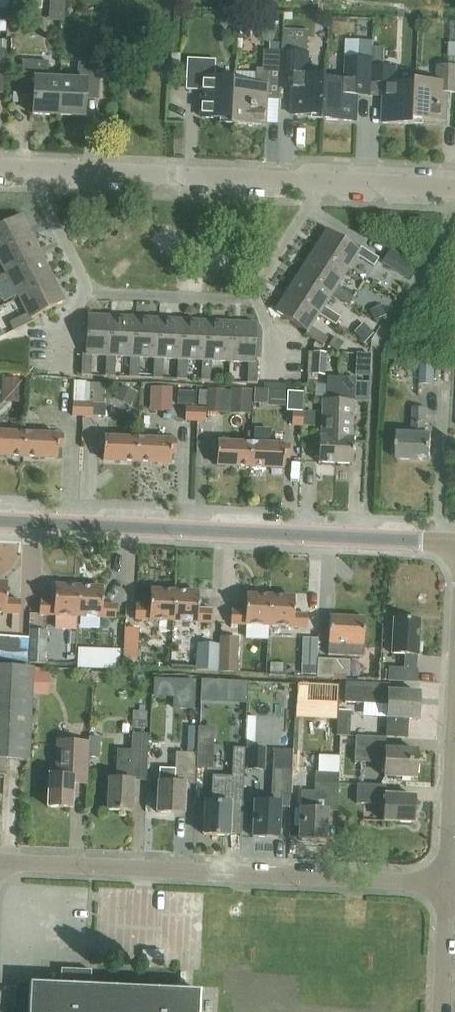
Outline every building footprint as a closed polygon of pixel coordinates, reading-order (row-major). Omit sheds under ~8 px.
[(9,20),(10,0),(0,0),(0,20),(9,20)] [(21,11),(29,11),(30,2),(11,1),(10,21),(18,21),(18,13),(21,11)] [(242,11),(241,25),(259,25),(260,11),(242,11)] [(359,41),(359,59),(347,59),(346,81),(328,80),(328,76),(325,120),(358,121),(359,95),(371,96),(374,42),(359,41)] [(374,48),(373,66),(372,93),(385,94),(383,123),(415,124),(417,80),(417,84),(397,83),(397,67),(385,67),(386,48),(374,48)] [(265,51),(264,67),(282,68),(283,52),(265,51)] [(325,120),(328,76),(309,75),(310,53),(284,51),(282,88),(293,88),(292,114),(325,116),(325,120)] [(235,123),(237,79),(216,78),(217,60),(189,58),(188,89),(204,90),(202,117),(234,119),(234,123),(235,123)] [(33,114),(59,116),(61,80),(47,79),(48,62),(44,61),(23,60),(22,89),(34,90),(33,114)] [(76,80),(61,80),(59,116),(86,117),(87,92),(99,92),(101,64),(87,64),(77,63),(76,80)] [(417,80),(415,124),(416,124),(416,120),(448,122),(449,93),(454,93),(454,66),(439,65),(438,81),(417,80)] [(238,79),(237,79),(235,123),(267,125),(269,99),(281,99),(282,69),(258,68),(257,85),(237,84),(238,79)] [(33,236),(22,214),(0,225),(0,253),(33,236)] [(315,249),(348,270),(358,255),(374,266),(380,257),(362,246),(360,249),(328,228),(315,249)] [(44,257),(33,236),(0,253),(0,260),(6,272),(8,276),(44,257)] [(338,286),(348,270),(315,249),(302,269),(335,290),(333,294),(349,305),(354,296),(338,286)] [(391,249),(388,253),(382,263),(402,275),(410,262),(391,249)] [(55,279),(44,257),(8,276),(6,272),(0,276),(0,286),(11,281),(19,297),(55,279)] [(302,269),(289,289),(322,310),(320,314),(336,325),(342,316),(325,306),(333,294),(335,290),(302,269)] [(55,279),(19,297),(28,313),(10,322),(14,331),(33,321),(32,318),(66,301),(55,279)] [(312,326),(320,314),(322,310),(289,289),(275,310),(307,330),(305,333),(323,345),(329,337),(312,326)] [(92,355),(107,356),(111,356),(113,316),(88,315),(86,354),(83,353),(82,374),(92,375),(92,355)] [(137,317),(113,316),(111,356),(107,356),(106,376),(116,376),(117,356),(131,357),(135,357),(137,317)] [(159,358),(161,318),(137,317),(135,357),(131,357),(130,377),(140,377),(140,357),(155,358),(159,358)] [(185,319),(161,318),(159,358),(155,358),(154,378),(164,378),(165,358),(179,359),(183,359),(185,319)] [(208,320),(185,319),(183,359),(179,359),(178,379),(188,379),(188,360),(203,360),(207,360),(208,320)] [(212,361),(231,362),(232,321),(208,320),(207,360),(203,360),(202,380),(212,380),(212,361)] [(232,321),(231,362),(249,362),(248,382),(258,383),(259,362),(256,361),(257,322),(232,321)] [(356,375),(370,376),(371,354),(357,353),(356,375)] [(421,384),(435,385),(436,360),(422,360),(421,384)] [(58,401),(73,402),(73,414),(83,415),(84,382),(74,381),(74,378),(60,377),(58,401)] [(340,389),(340,377),(329,377),(328,400),(324,400),(323,436),(320,436),(319,462),(337,463),(338,438),(339,389),(340,389)] [(338,438),(337,463),(353,463),(354,438),(353,438),(355,378),(340,377),(340,389),(339,389),(338,438)] [(1,378),(1,402),(23,403),(23,379),(1,378)] [(84,382),(83,415),(93,415),(93,402),(105,403),(106,385),(86,384),(86,382),(84,382)] [(151,387),(150,411),(171,412),(172,388),(151,387)] [(212,414),(253,412),(252,387),(211,390),(212,414)] [(186,420),(196,420),(196,407),(187,407),(186,420)] [(206,407),(196,407),(196,420),(205,421),(206,407)] [(397,459),(431,460),(433,434),(426,434),(428,407),(414,407),(413,433),(398,433),(397,459)] [(292,425),(303,425),(304,412),(293,411),(292,425)] [(26,432),(0,431),(0,454),(25,455),(26,432)] [(26,432),(25,455),(59,457),(59,446),(64,446),(65,434),(26,432)] [(295,434),(294,456),(305,457),(306,435),(295,434)] [(138,461),(139,437),(100,436),(100,448),(104,448),(104,459),(138,461)] [(177,439),(139,437),(138,461),(171,462),(172,451),(177,451),(177,439)] [(251,466),(252,442),(213,441),(213,453),(218,453),(217,464),(251,466)] [(290,444),(252,442),(251,466),(285,468),(285,456),(290,457),(290,444)] [(20,613),(21,600),(6,600),(7,583),(0,583),(0,612),(20,613)] [(77,616),(79,586),(55,585),(54,602),(39,601),(39,614),(77,616)] [(79,586),(77,616),(116,617),(116,605),(102,604),(103,588),(79,586)] [(135,618),(173,620),(175,591),(150,590),(150,606),(136,605),(135,618)] [(175,591),(173,620),(211,622),(212,609),(198,609),(199,592),(175,591)] [(269,625),(270,596),(246,594),(245,611),(231,610),(230,623),(269,625)] [(270,596),(269,625),(307,627),(308,614),(294,613),(295,597),(270,596)] [(346,653),(363,654),(365,617),(330,616),(329,642),(346,643),(346,653)] [(390,667),(390,673),(389,680),(417,681),(418,669),(416,669),(417,654),(419,654),(420,620),(394,618),(392,653),(406,653),(405,668),(390,667)] [(28,630),(28,638),(27,662),(53,663),(54,642),(47,641),(47,631),(28,630)] [(126,630),(124,662),(145,663),(147,631),(126,630)] [(218,644),(217,672),(237,672),(238,637),(219,636),(219,644),(218,644)] [(27,662),(28,638),(0,637),(0,661),(27,662)] [(300,674),(316,675),(317,658),(318,638),(302,637),(300,674)] [(196,671),(217,672),(218,644),(197,643),(196,671)] [(349,659),(346,659),(317,658),(316,675),(316,677),(342,679),(348,679),(349,659)] [(5,775),(6,759),(25,760),(30,745),(34,667),(0,666),(0,774),(5,775)] [(168,678),(155,678),(154,701),(168,702),(168,678)] [(363,679),(348,679),(342,679),(341,696),(362,697),(363,679)] [(387,717),(418,719),(420,692),(389,690),(388,691),(374,690),(373,703),(388,704),(387,717)] [(288,747),(289,703),(278,703),(277,723),(263,722),(262,747),(288,747)] [(107,809),(131,810),(133,779),(131,779),(132,772),(146,772),(148,733),(133,732),(132,749),(118,749),(116,778),(109,778),(107,809)] [(385,748),(379,748),(380,736),(356,735),(354,760),(385,762),(384,775),(416,777),(417,749),(385,748)] [(100,736),(90,736),(89,746),(89,756),(99,757),(100,736)] [(88,768),(89,756),(89,746),(58,745),(57,774),(50,774),(48,806),(72,807),(73,775),(73,768),(88,768)] [(247,768),(263,769),(264,749),(248,748),(247,768)] [(159,781),(157,811),(184,812),(185,782),(184,782),(184,775),(196,775),(196,752),(176,751),(175,767),(175,768),(159,767),(159,781)] [(280,806),(289,806),(290,794),(291,769),(272,769),(271,802),(254,801),(252,836),(278,837),(280,806)] [(301,808),(300,838),(326,839),(327,805),(338,806),(339,773),(315,772),(313,808),(301,808)] [(204,834),(229,835),(230,810),(243,810),(243,802),(242,802),(242,798),(243,777),(213,776),(212,802),(205,801),(204,834)] [(358,783),(357,803),(385,804),(384,820),(414,822),(415,796),(381,794),(382,784),(358,783)] [(213,860),(226,860),(226,847),(213,848),(213,860)] [(62,968),(61,984),(34,983),(30,983),(29,1011),(199,1011),(200,991),(189,990),(97,986),(97,978),(92,978),(92,970),(91,970),(62,968)]
